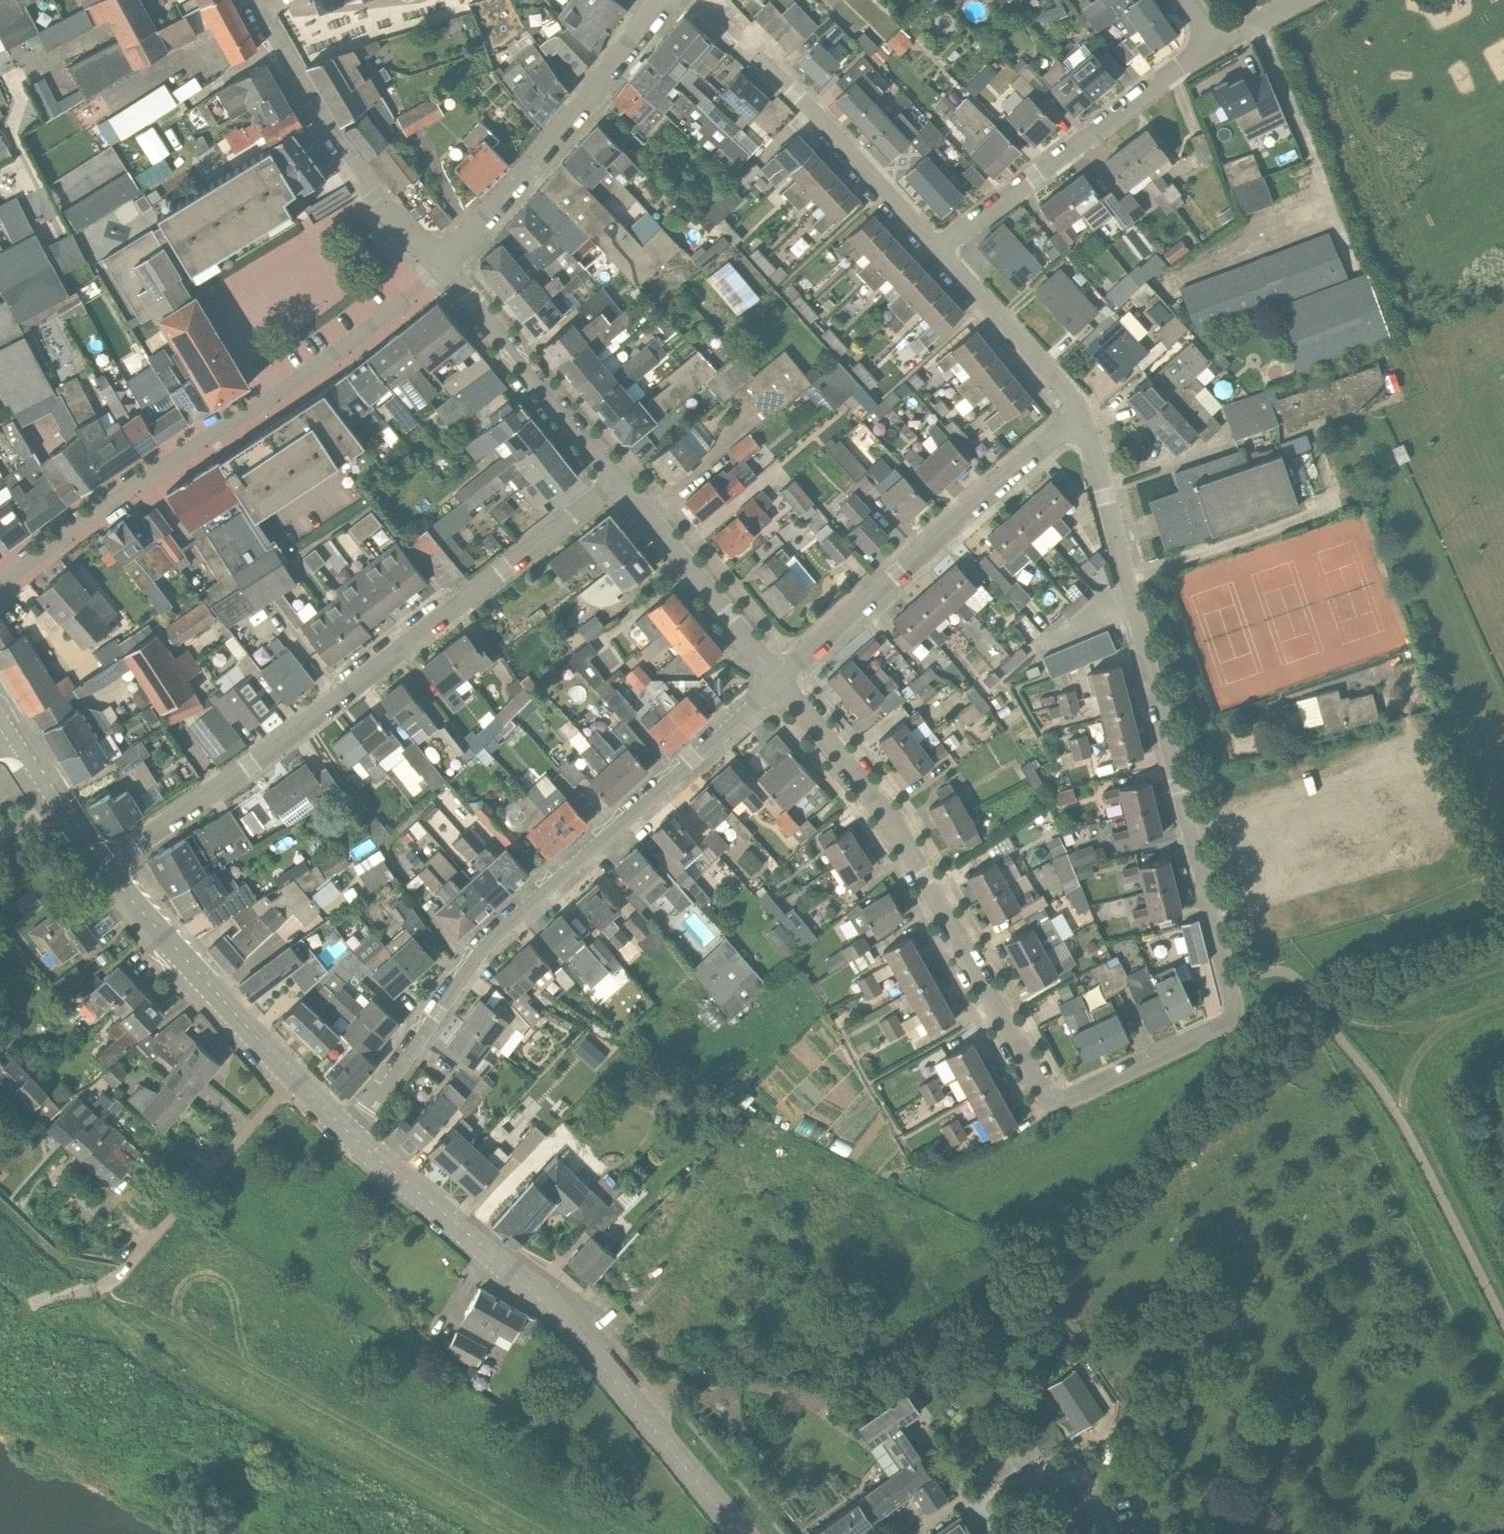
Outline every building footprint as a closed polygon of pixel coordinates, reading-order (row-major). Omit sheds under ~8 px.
[(6,50),(25,40),(16,25),(3,0),(0,0),(0,38),(6,50)] [(39,33),(27,10),(28,10),(26,4),(34,0),(3,0),(16,25),(25,40),(39,33)] [(102,0),(39,33),(47,49),(99,23),(111,17),(102,0)] [(156,29),(141,0),(102,0),(111,17),(122,39),(125,45),(156,29)] [(184,15),(185,14),(203,5),(213,0),(181,0),(178,2),(184,15)] [(203,5),(235,61),(256,49),(231,0),(213,0),(203,5)] [(579,36),(591,46),(604,29),(609,32),(627,9),(615,0),(546,0),(568,26),(579,36)] [(1081,11),(1088,20),(1107,7),(1102,0),(1097,0),(1081,11)] [(1138,30),(1162,13),(1153,0),(1134,0),(1117,12),(1112,4),(1107,7),(1088,20),(1096,32),(1119,17),(1131,35),(1138,30)] [(763,26),(778,10),(770,1),(754,17),(763,26)] [(778,10),(763,26),(772,35),(787,19),(778,10)] [(1162,13),(1138,30),(1144,40),(1135,46),(1143,57),(1153,50),(1176,34),(1162,13)] [(125,45),(137,67),(167,51),(168,53),(198,38),(185,14),(184,15),(156,29),(125,45)] [(819,41),(818,41),(798,61),(820,82),(840,62),(827,49),(845,32),(828,14),(812,30),(821,39),(819,41)] [(664,39),(691,65),(707,49),(715,41),(685,15),(664,39)] [(787,19),(772,35),(781,43),(795,28),(787,19)] [(579,36),(568,26),(547,38),(539,45),(548,58),(558,49),(580,72),(597,56),(579,36)] [(902,27),(892,36),(903,48),(913,39),(902,27)] [(795,28),(781,43),(790,52),(804,38),(795,28)] [(878,47),(875,43),(877,41),(867,30),(864,32),(855,41),(870,55),(872,54),(877,59),(884,54),(878,47)] [(137,67),(125,45),(122,39),(69,65),(86,98),(137,67)] [(664,39),(648,58),(733,138),(750,118),(742,111),(733,121),(710,101),(711,100),(691,82),(698,72),(691,65),(664,39)] [(306,66),(323,94),(341,124),(367,106),(382,128),(396,120),(376,86),(391,77),(384,66),(375,72),(371,65),(366,57),(381,48),(378,40),(334,54),(306,66)] [(1127,63),(1136,55),(1122,41),(1114,48),(1127,63)] [(518,61),(556,107),(570,90),(569,89),(575,81),(562,71),(558,75),(532,43),(516,56),(519,61),(518,61)] [(1061,63),(1091,99),(1114,80),(1113,80),(1123,71),(1106,50),(1098,57),(1093,51),(1090,54),(1082,45),(1061,63)] [(853,119),(874,101),(880,95),(873,88),(876,85),(865,73),(872,66),(864,57),(836,83),(844,92),(835,100),(853,119)] [(751,154),(733,138),(648,58),(629,79),(668,116),(711,157),(719,148),(740,167),(751,154)] [(1053,71),(1045,79),(1029,62),(1027,64),(1023,59),(1014,68),(1042,95),(1049,87),(1072,115),(1091,99),(1061,63),(1060,61),(1053,71)] [(542,123),(556,107),(518,61),(500,76),(510,90),(539,125),(542,123)] [(987,81),(997,67),(989,61),(979,76),(987,81)] [(218,125),(244,109),(280,88),(266,63),(217,91),(202,100),(203,101),(196,105),(206,121),(213,116),(218,125)] [(1035,102),(1042,95),(1014,68),(1005,77),(1011,83),(1010,83),(1024,97),(1005,115),(1033,145),(1056,123),(1035,102)] [(1214,88),(1228,116),(1234,113),(1247,139),(1284,120),(1264,71),(1244,82),(1242,78),(1228,85),(1226,81),(1214,88)] [(740,72),(722,92),(742,111),(750,118),(769,98),(740,72)] [(97,125),(110,146),(177,104),(201,88),(194,77),(170,93),(165,85),(145,97),(110,118),(109,118),(97,125)] [(46,120),(62,112),(45,78),(29,86),(46,120)] [(638,121),(629,130),(634,134),(644,142),(668,116),(629,79),(613,97),(606,108),(612,114),(616,117),(624,108),(638,121)] [(244,109),(252,123),(288,101),(280,88),(244,109)] [(905,108),(912,102),(903,92),(896,98),(905,108)] [(1008,162),(955,109),(943,97),(942,98),(940,96),(933,103),(968,138),(961,145),(993,177),(1008,162)] [(397,118),(407,136),(444,115),(434,97),(397,118)] [(264,149),(291,130),(302,123),(293,109),(288,101),(252,123),(243,128),(242,126),(238,129),(237,127),(226,134),(236,150),(251,141),(252,143),(258,139),(264,149)] [(871,139),(891,120),(874,101),(853,119),(871,139)] [(955,109),(1008,162),(1020,149),(974,104),(968,110),(961,104),(955,109)] [(890,159),(909,141),(908,140),(917,131),(900,112),(891,120),(871,139),(890,159)] [(368,159),(390,142),(367,113),(345,129),(368,159)] [(610,116),(601,125),(621,147),(631,137),(627,132),(614,120),(610,116)] [(917,131),(908,140),(909,141),(916,148),(937,129),(929,120),(917,131)] [(472,149),(454,167),(478,193),(508,164),(491,147),(499,140),(492,132),(481,122),(463,139),(472,149)] [(621,147),(601,125),(599,123),(581,139),(614,175),(631,158),(621,147)] [(139,133),(156,160),(171,150),(155,124),(139,133)] [(0,129),(0,159),(15,152),(2,128),(0,129)] [(946,138),(937,129),(916,148),(924,157),(936,146),(937,147),(944,141),(946,138)] [(271,144),(272,146),(301,186),(304,189),(303,189),(305,191),(325,175),(291,130),(264,149),(264,150),(271,144)] [(1152,180),(1153,182),(1161,175),(1174,166),(1168,158),(1146,130),(1126,145),(1146,172),(1152,180)] [(1200,163),(1213,158),(1203,133),(1190,138),(1200,163)] [(782,180),(789,173),(812,151),(797,134),(760,169),(767,176),(776,185),(782,180)] [(599,178),(628,208),(637,199),(614,175),(581,139),(562,160),(589,188),(599,178)] [(390,142),(368,159),(395,193),(416,177),(390,142)] [(1126,185),(1146,172),(1126,145),(1106,160),(1126,185)] [(296,218),(285,199),(301,186),(272,146),(156,216),(195,277),(196,278),(296,218)] [(943,154),(937,147),(936,146),(924,157),(905,175),(923,195),(944,175),(936,167),(946,157),(943,154)] [(782,192),(791,202),(827,166),(812,151),(789,173),(795,179),(782,192)] [(1231,188),(1262,177),(1252,153),(1222,164),(1231,188)] [(681,247),(661,226),(643,245),(627,229),(620,221),(589,188),(562,160),(540,186),(596,243),(622,271),(637,287),(642,283),(681,247)] [(977,188),(986,180),(971,165),(963,173),(977,188)] [(813,199),(819,205),(843,183),(827,166),(791,202),(800,211),(813,199)] [(117,182),(128,201),(144,191),(133,172),(117,182)] [(1060,190),(1081,216),(1093,206),(1102,218),(1111,211),(1082,173),(1060,190)] [(944,175),(923,195),(941,215),(963,195),(944,175)] [(1153,182),(1161,192),(1169,186),(1160,176),(1153,182)] [(1240,214),(1272,202),(1263,177),(1262,177),(1231,188),(1240,214)] [(1161,192),(1153,182),(1152,180),(1145,185),(1154,197),(1161,192)] [(101,192),(112,210),(128,201),(117,182),(101,192)] [(843,183),(819,205),(825,212),(813,224),(822,234),(858,200),(843,183)] [(1169,186),(1161,192),(1175,209),(1184,202),(1179,195),(1181,194),(1173,183),(1169,186)] [(568,248),(578,260),(596,243),(540,186),(525,204),(568,248)] [(668,195),(678,206),(688,195),(678,186),(668,195)] [(716,224),(724,217),(741,202),(729,188),(705,212),(716,224)] [(1081,216),(1060,190),(1040,205),(1069,244),(1078,237),(1069,225),(1081,216)] [(85,201),(96,220),(112,210),(101,192),(85,201)] [(1133,221),(1145,212),(1131,193),(1119,202),(1133,221)] [(14,245),(36,234),(16,197),(0,205),(0,217),(14,245)] [(96,220),(85,201),(69,211),(80,230),(96,220)] [(441,230),(452,221),(438,204),(427,212),(441,230)] [(538,270),(568,248),(525,204),(504,226),(526,249),(524,253),(538,270)] [(641,217),(627,229),(643,245),(661,226),(647,211),(641,217)] [(848,253),(854,260),(886,230),(872,215),(834,250),(842,257),(848,253)] [(724,217),(716,224),(725,235),(733,228),(724,217)] [(185,284),(195,277),(162,225),(153,231),(152,229),(150,230),(152,232),(105,260),(103,258),(102,259),(141,322),(152,315),(156,321),(159,319),(176,347),(172,350),(186,373),(191,370),(213,406),(249,383),(196,295),(193,297),(185,284)] [(979,245),(999,267),(1021,247),(1002,225),(979,245)] [(735,245),(742,238),(733,228),(725,235),(735,245)] [(857,273),(866,282),(903,248),(886,230),(854,260),(862,268),(857,273)] [(71,231),(42,246),(52,265),(58,277),(87,262),(71,231)] [(1329,232),(1314,237),(1332,284),(1347,278),(1329,232)] [(52,265),(42,246),(36,234),(14,245),(0,252),(0,289),(1,290),(52,265)] [(730,242),(722,234),(694,257),(703,267),(730,242)] [(1314,237),(1298,243),(1317,290),(1332,284),(1314,237)] [(538,270),(524,253),(515,259),(501,243),(480,259),(479,268),(504,298),(538,270)] [(1298,243),(1284,248),(1302,296),(1317,290),(1298,243)] [(759,265),(767,258),(757,247),(750,254),(759,265)] [(1021,247),(999,267),(1017,287),(1039,267),(1021,247)] [(504,298),(522,320),(583,267),(584,267),(578,260),(568,248),(538,270),(504,298)] [(888,279),(894,286),(917,264),(903,248),(866,282),(875,291),(888,279)] [(1284,248),(1269,255),(1287,302),(1302,296),(1284,248)] [(1141,270),(1149,278),(1165,262),(1158,254),(1141,270)] [(1269,255),(1254,260),(1273,308),(1287,302),(1269,255)] [(769,276),(770,275),(777,268),(767,258),(759,265),(769,276)] [(1254,260),(1239,266),(1258,314),(1273,308),(1254,260)] [(737,315),(760,298),(730,261),(706,278),(737,315)] [(888,305),(896,314),(933,280),(917,264),(894,286),(883,296),(890,303),(888,305)] [(68,295),(58,277),(52,265),(1,290),(5,299),(18,322),(68,295)] [(777,268),(770,275),(778,283),(788,274),(780,265),(777,268)] [(1239,266),(1225,271),(1243,319),(1258,314),(1239,266)] [(583,267),(522,320),(535,335),(571,308),(563,299),(591,275),(583,267)] [(1036,291),(1055,311),(1079,289),(1061,269),(1036,291)] [(1225,271),(1209,277),(1228,325),(1243,319),(1225,271)] [(1365,271),(1273,308),(1297,373),(1392,341),(1365,271)] [(1117,306),(1128,296),(1138,286),(1128,274),(1106,294),(1117,306)] [(1209,277),(1194,283),(1213,330),(1228,325),(1209,277)] [(79,296),(84,305),(103,294),(94,279),(75,290),(79,296)] [(918,311),(924,318),(947,296),(933,280),(896,314),(886,323),(894,332),(904,322),(905,323),(918,311)] [(1128,296),(1137,305),(1154,290),(1145,280),(1138,286),(1128,296)] [(1194,283),(1180,289),(1197,336),(1213,330),(1194,283)] [(1079,289),(1055,311),(1074,332),(1098,310),(1079,289)] [(802,312),(810,305),(800,294),(793,300),(792,301),(802,312)] [(544,344),(559,361),(622,313),(611,301),(604,308),(592,295),(576,308),(583,315),(573,322),(544,344)] [(84,305),(79,296),(57,309),(62,318),(84,305)] [(947,296),(924,318),(930,325),(918,337),(927,347),(963,313),(947,296)] [(5,299),(0,302),(0,347),(25,334),(18,322),(5,299)] [(399,332),(423,361),(461,330),(438,301),(399,332)] [(1163,301),(1152,306),(1159,320),(1169,316),(1163,301)] [(811,323),(819,316),(810,305),(802,312),(811,323)] [(576,383),(614,352),(613,351),(621,345),(619,343),(630,334),(625,328),(634,321),(625,310),(622,313),(559,361),(576,383)] [(1129,311),(1087,347),(1116,379),(1147,352),(1136,339),(1146,330),(1129,311)] [(1153,331),(1167,347),(1188,327),(1174,312),(1153,331)] [(665,333),(672,327),(664,316),(656,322),(665,333)] [(831,345),(839,338),(830,327),(822,334),(831,345)] [(451,396),(490,365),(482,356),(463,371),(455,363),(475,347),(461,330),(423,361),(429,370),(430,369),(444,388),(451,396)] [(958,361),(964,368),(989,348),(975,330),(936,361),(945,372),(958,361)] [(429,401),(437,393),(416,367),(423,361),(399,332),(383,344),(428,402),(429,401)] [(103,478),(58,397),(53,388),(25,334),(0,347),(0,395),(2,398),(8,410),(10,412),(15,422),(21,432),(52,415),(61,432),(58,434),(66,444),(42,464),(67,503),(103,478)] [(657,420),(705,382),(735,355),(718,334),(667,376),(671,383),(644,404),(642,401),(645,399),(642,396),(610,423),(624,440),(632,441),(657,420)] [(592,402),(661,345),(661,344),(664,342),(659,336),(656,338),(655,337),(623,364),(614,352),(576,383),(592,402)] [(841,355),(849,348),(839,338),(831,345),(841,355)] [(1127,398),(1147,420),(1201,372),(1211,363),(1191,341),(1127,398)] [(428,402),(383,344),(367,357),(400,398),(405,394),(417,410),(418,409),(427,421),(437,413),(428,402)] [(610,423),(642,396),(646,393),(636,381),(667,355),(661,348),(663,347),(661,345),(592,402),(610,423)] [(956,386),(964,395),(1002,364),(989,348),(964,368),(970,376),(956,386)] [(812,382),(821,375),(813,366),(804,373),(785,350),(753,376),(732,394),(758,425),(812,382)] [(152,365),(165,385),(189,421),(210,408),(192,378),(182,385),(163,354),(151,362),(152,365)] [(735,355),(705,382),(722,401),(732,394),(753,376),(735,355)] [(418,421),(400,398),(367,357),(348,372),(387,421),(393,416),(406,431),(418,421)] [(821,375),(812,382),(834,408),(852,394),(861,385),(838,360),(821,375)] [(861,378),(869,371),(859,360),(852,368),(861,378)] [(1346,412),(1389,397),(1378,362),(1376,363),(1377,365),(1334,379),(1346,412)] [(986,396),(990,401),(1015,381),(1002,364),(964,395),(973,407),(986,396)] [(158,441),(189,421),(165,385),(152,365),(125,381),(129,388),(141,407),(151,428),(158,441)] [(475,412),(501,393),(501,392),(506,387),(490,365),(451,396),(444,388),(437,393),(429,401),(451,430),(475,412)] [(871,389),(879,382),(869,371),(861,378),(871,389)] [(389,424),(387,421),(348,372),(325,389),(324,390),(349,423),(360,414),(375,435),(389,424)] [(918,390),(926,382),(916,372),(908,379),(918,390)] [(1201,372),(1147,420),(1175,452),(1196,433),(1204,442),(1222,426),(1194,395),(1203,387),(1202,385),(1208,380),(1201,372)] [(151,428),(141,407),(139,409),(140,412),(132,417),(104,374),(97,378),(103,388),(102,389),(122,423),(140,453),(158,441),(151,428)] [(140,453),(122,423),(107,434),(77,376),(53,388),(58,397),(103,478),(140,453)] [(1332,417),(1346,412),(1334,379),(1334,378),(1332,378),(1333,379),(1278,398),(1277,397),(1276,398),(1287,432),(1301,427),(1300,423),(1331,413),(1332,417)] [(1015,381),(990,401),(998,410),(984,421),(993,431),(1031,400),(1015,381)] [(861,385),(852,394),(870,413),(874,410),(879,405),(861,385)] [(255,516),(288,494),(365,444),(349,423),(324,390),(250,439),(218,460),(255,516)] [(1232,438),(1276,422),(1265,390),(1221,405),(1232,438)] [(884,400),(891,408),(902,397),(895,391),(884,400)] [(465,445),(476,460),(482,456),(530,417),(518,403),(512,408),(501,393),(475,412),(487,428),(465,445)] [(943,417),(951,410),(941,398),(933,406),(943,417)] [(879,405),(874,410),(880,418),(891,408),(884,400),(879,405)] [(457,492),(463,500),(522,456),(545,437),(530,417),(482,456),(476,460),(480,465),(498,451),(502,456),(457,492)] [(954,437),(962,430),(952,419),(945,426),(954,437)] [(21,432),(15,422),(4,428),(20,456),(25,463),(17,468),(48,517),(67,503),(42,464),(21,432)] [(931,452),(953,476),(969,460),(935,423),(927,430),(937,446),(931,452)] [(964,447),(971,441),(962,430),(954,437),(964,447)] [(760,447),(749,433),(729,449),(740,463),(744,460),(760,447)] [(703,458),(682,434),(652,458),(672,482),(703,458)] [(1286,455),(1309,447),(1305,435),(1282,443),(1286,455)] [(427,528),(441,545),(477,517),(470,509),(505,483),(506,485),(513,480),(520,490),(562,457),(545,437),(522,456),(463,500),(427,528)] [(828,450),(866,494),(875,486),(882,493),(881,494),(905,520),(925,501),(902,475),(895,467),(878,482),(857,458),(852,463),(835,443),(829,449),(828,450)] [(936,492),(953,476),(931,452),(925,458),(909,447),(901,454),(936,492)] [(1297,504),(1280,454),(1247,466),(1242,450),(1200,464),(1174,473),(1180,491),(1174,492),(1149,501),(1153,512),(1161,537),(1165,548),(1167,548),(1297,504)] [(562,457),(520,490),(535,509),(577,476),(562,457)] [(227,625),(272,597),(281,592),(296,582),(255,516),(218,460),(194,474),(167,492),(196,538),(193,540),(219,580),(200,593),(227,625)] [(758,477),(744,460),(740,463),(731,470),(730,469),(727,472),(723,469),(686,500),(702,518),(724,500),(728,504),(745,489),(745,488),(758,477)] [(31,530),(48,517),(17,468),(3,477),(9,490),(30,528),(31,530)] [(799,515),(814,503),(805,492),(794,479),(780,491),(799,515)] [(1038,492),(1059,515),(1073,504),(1072,503),(1079,496),(1068,484),(1060,490),(1051,480),(1038,492)] [(1019,508),(1041,532),(1050,524),(1061,538),(1071,529),(1059,515),(1038,492),(1019,508)] [(855,524),(848,530),(869,553),(887,536),(868,514),(871,512),(854,494),(840,507),(855,524)] [(731,553),(754,534),(755,535),(772,520),(754,498),(736,513),(738,516),(716,535),(731,553)] [(492,512),(501,523),(515,511),(506,500),(492,512)] [(9,501),(0,507),(0,531),(10,545),(31,530),(30,528),(9,501)] [(123,518),(101,535),(161,614),(171,607),(152,582),(176,563),(175,562),(186,554),(169,532),(172,529),(155,506),(141,517),(137,512),(125,521),(123,518)] [(1001,525),(1022,549),(1034,562),(1043,553),(1032,540),(1041,532),(1019,508),(1001,525)] [(355,522),(365,536),(381,523),(371,510),(355,522)] [(609,515),(563,550),(575,567),(576,569),(594,555),(607,571),(636,547),(609,515)] [(365,536),(355,522),(349,527),(359,541),(365,536)] [(1008,561),(1022,549),(1001,525),(987,537),(996,547),(988,554),(999,567),(1007,560),(1008,561)] [(409,543),(445,587),(463,573),(441,545),(427,528),(409,543)] [(841,561),(854,550),(834,529),(821,540),(841,561)] [(332,537),(320,544),(327,556),(339,549),(332,537)] [(376,558),(409,600),(419,592),(415,587),(426,579),(397,541),(376,558)] [(636,547),(607,571),(598,577),(605,587),(592,598),(600,608),(652,567),(636,547)] [(309,553),(319,566),(325,561),(315,548),(309,553)] [(782,549),(759,568),(771,584),(762,591),(779,612),(805,591),(803,589),(813,581),(792,554),(788,557),(782,549)] [(562,578),(575,567),(563,550),(549,561),(562,578)] [(1098,569),(1105,562),(1096,552),(1088,559),(1098,569)] [(319,566),(309,553),(303,557),(313,571),(319,566)] [(400,608),(409,600),(376,558),(356,574),(386,611),(396,603),(400,608)] [(1090,576),(1098,569),(1088,559),(1081,566),(1090,576)] [(943,576),(964,600),(978,588),(977,586),(984,580),(973,567),(966,574),(956,564),(943,576)] [(98,588),(91,595),(69,569),(38,595),(61,621),(84,648),(113,627),(119,622),(114,617),(119,613),(98,588)] [(376,619),(386,611),(356,574),(336,589),(340,594),(370,632),(380,624),(376,619)] [(976,613),(964,600),(943,576),(924,593),(945,617),(955,608),(967,621),(976,613)] [(1012,586),(1005,592),(1019,608),(1030,598),(1016,582),(1012,586)] [(305,622),(281,592),(272,597),(297,629),(301,626),(305,622)] [(642,632),(650,642),(687,611),(671,592),(634,622),(642,632)] [(1071,602),(1078,609),(1089,599),(1082,592),(1071,602)] [(906,609),(927,632),(939,646),(948,638),(937,624),(945,617),(924,593),(906,609)] [(360,640),(370,632),(340,594),(320,610),(354,652),(364,645),(360,640)] [(163,629),(175,645),(216,618),(204,601),(170,623),(163,629)] [(1061,611),(1067,618),(1078,609),(1071,602),(1061,611)] [(913,645),(927,632),(906,609),(892,621),(901,631),(893,638),(904,650),(912,644),(913,645)] [(344,660),(354,652),(320,610),(305,622),(301,626),(330,664),(340,655),(344,660)] [(670,640),(680,652),(705,632),(687,611),(650,642),(650,643),(641,650),(648,660),(670,640)] [(579,629),(588,641),(605,627),(596,615),(579,629)] [(124,640),(131,651),(156,634),(150,624),(124,640)] [(1107,630),(1097,635),(1106,656),(1116,651),(1107,630)] [(125,655),(123,656),(131,668),(160,713),(162,712),(195,691),(196,691),(190,679),(201,671),(188,649),(175,657),(159,632),(156,634),(131,651),(125,655)] [(444,648),(466,678),(479,668),(483,674),(496,663),(481,643),(476,646),(465,632),(444,648)] [(705,632),(680,652),(697,674),(722,653),(705,632)] [(25,634),(0,648),(0,665),(31,716),(34,714),(75,686),(69,675),(56,682),(27,633),(25,634)] [(97,648),(104,659),(125,647),(119,635),(97,648)] [(1097,635),(1086,639),(1095,661),(1106,656),(1097,635)] [(845,698),(868,676),(859,667),(882,646),(875,638),(828,679),(845,698)] [(1086,639),(1075,644),(1084,665),(1095,661),(1086,639)] [(594,688),(605,680),(589,659),(598,653),(590,641),(569,659),(572,662),(594,688)] [(1075,644),(1064,648),(1073,670),(1084,665),(1075,644)] [(282,696),(287,703),(314,682),(285,645),(276,653),(278,656),(261,670),(282,696)] [(1010,656),(1017,664),(1028,655),(1021,647),(1010,656)] [(466,678),(444,648),(423,664),(443,690),(440,692),(454,709),(464,700),(454,687),(466,678)] [(1064,648),(1054,653),(1063,674),(1073,670),(1064,648)] [(222,687),(210,697),(231,723),(240,715),(250,728),(277,707),(274,703),(282,696),(261,670),(246,652),(232,664),(234,666),(216,679),(222,687)] [(1054,653),(1042,657),(1052,679),(1063,674),(1054,653)] [(1006,674),(1017,664),(1010,656),(999,666),(1006,674)] [(88,708),(81,712),(78,708),(74,709),(70,703),(78,698),(101,689),(120,675),(112,663),(104,668),(75,686),(34,714),(35,716),(44,730),(46,734),(61,758),(96,737),(98,740),(110,733),(113,732),(100,710),(88,708)] [(632,670),(638,678),(645,672),(639,664),(632,670)] [(1096,695),(1126,688),(1120,664),(1090,672),(1096,695)] [(919,676),(926,684),(937,675),(930,666),(919,676)] [(631,684),(638,678),(632,670),(625,676),(631,684)] [(983,681),(990,688),(1000,679),(994,671),(983,681)] [(664,684),(664,683),(665,683),(663,680),(652,680),(645,672),(638,678),(645,686),(652,694),(664,684)] [(868,676),(845,698),(862,717),(898,684),(890,675),(880,684),(872,674),(868,676)] [(915,693),(926,684),(919,676),(908,685),(915,693)] [(495,716),(504,725),(532,697),(518,678),(507,687),(514,697),(495,716)] [(605,680),(594,688),(603,698),(622,719),(625,723),(637,713),(607,678),(605,680)] [(638,678),(631,684),(638,692),(645,686),(638,678)] [(402,683),(382,699),(410,735),(421,727),(428,735),(438,727),(402,683)] [(974,704),(982,697),(971,683),(963,690),(974,704)] [(1102,717),(1131,709),(1126,688),(1096,695),(1102,717)] [(1060,705),(1077,700),(1075,689),(1057,694),(1060,705)] [(1373,697),(1372,692),(1351,698),(1349,698),(1348,695),(1340,698),(1338,689),(1316,695),(1323,724),(1326,733),(1379,718),(1373,697)] [(687,693),(674,704),(663,690),(656,697),(659,702),(687,734),(707,716),(687,693)] [(195,691),(162,712),(170,723),(205,708),(195,691)] [(974,704),(981,714),(991,708),(983,699),(982,697),(974,704)] [(1062,715),(1080,710),(1077,700),(1060,705),(1062,715)] [(668,750),(687,734),(659,702),(641,719),(668,750)] [(1108,740),(1137,732),(1131,709),(1102,717),(1108,740)] [(895,761),(920,742),(912,731),(925,720),(918,710),(879,740),(895,761)] [(352,729),(378,762),(401,745),(391,730),(387,733),(371,713),(352,729)] [(476,754),(483,746),(492,737),(504,725),(495,716),(476,735),(472,730),(463,737),(466,742),(476,754)] [(466,742),(463,737),(451,722),(441,730),(456,750),(466,742)] [(388,774),(378,762),(352,729),(332,744),(350,766),(359,759),(377,782),(388,774)] [(647,769),(639,760),(621,741),(610,750),(592,730),(584,737),(627,787),(647,769)] [(608,803),(627,787),(584,737),(579,731),(569,739),(581,753),(598,772),(588,780),(608,803)] [(1137,732),(1108,740),(1114,763),(1143,756),(1137,732)] [(110,733),(98,740),(96,737),(61,758),(75,781),(111,759),(112,758),(120,770),(129,764),(130,766),(138,762),(149,755),(140,741),(121,752),(110,733)] [(784,808),(815,781),(791,754),(792,753),(776,735),(760,750),(775,766),(759,780),(784,808)] [(1087,735),(1069,739),(1071,750),(1089,746),(1087,735)] [(492,737),(483,746),(491,754),(500,745),(492,737)] [(423,774),(434,765),(415,741),(403,751),(421,775),(423,774)] [(920,742),(895,761),(910,781),(949,752),(942,743),(928,753),(920,742)] [(483,746),(476,754),(483,761),(491,754),(483,746)] [(1074,761),(1092,756),(1089,746),(1071,750),(1074,761)] [(574,786),(585,777),(568,758),(557,768),(574,786)] [(129,764),(120,770),(115,773),(126,790),(113,798),(109,792),(90,804),(108,834),(148,809),(140,796),(153,787),(138,762),(130,766),(129,764)] [(1029,779),(1037,774),(1030,762),(1021,767),(1029,779)] [(436,790),(447,782),(434,765),(423,774),(436,790)] [(709,784),(731,809),(742,799),(753,812),(763,804),(751,790),(752,790),(730,765),(709,784)] [(264,795),(280,817),(282,816),(289,824),(326,796),(331,802),(343,793),(326,768),(315,777),(308,767),(294,778),(295,780),(279,791),(275,786),(264,795)] [(1036,791),(1045,786),(1037,774),(1029,779),(1036,791)] [(526,792),(567,839),(587,821),(546,775),(526,792)] [(1124,814),(1156,807),(1150,781),(1103,792),(1106,804),(1121,800),(1124,814)] [(731,809),(709,784),(690,801),(712,827),(724,816),(746,841),(753,834),(731,809)] [(939,826),(966,811),(951,784),(937,792),(942,801),(930,808),(939,826)] [(1054,802),(1064,799),(1061,790),(1051,793),(1054,802)] [(547,857),(567,839),(526,792),(515,802),(528,816),(522,822),(529,830),(526,833),(547,857)] [(512,853),(522,844),(485,805),(476,813),(506,846),(512,853)] [(1156,807),(1124,814),(1128,829),(1113,833),(1116,844),(1163,833),(1156,807)] [(800,827),(799,825),(786,810),(774,820),(788,838),(800,827)] [(148,859),(159,878),(242,830),(229,811),(148,859)] [(966,811),(939,826),(950,846),(963,839),(968,849),(982,839),(966,811)] [(678,869),(671,875),(699,908),(710,898),(684,867),(703,851),(695,842),(673,816),(653,833),(665,848),(662,850),(672,861),(678,869)] [(378,846),(391,835),(376,817),(365,825),(370,834),(378,846)] [(817,829),(807,818),(799,825),(800,827),(809,836),(817,829)] [(463,834),(512,888),(530,873),(512,853),(506,846),(495,855),(486,845),(487,844),(471,826),(468,828),(463,834)] [(719,856),(730,846),(715,829),(703,839),(719,856)] [(834,865),(861,848),(849,830),(838,838),(832,829),(818,838),(823,846),(822,847),(834,865)] [(171,894),(210,872),(216,868),(253,847),(242,830),(159,878),(171,894)] [(494,905),(512,888),(463,834),(454,842),(479,870),(470,878),(494,905)] [(980,899),(1009,884),(1001,870),(1015,862),(1009,852),(1012,849),(1005,836),(985,849),(992,862),(967,876),(980,899)] [(617,865),(649,903),(662,892),(679,911),(678,912),(678,913),(692,901),(693,903),(694,902),(663,866),(656,871),(637,848),(617,865)] [(861,848),(834,865),(846,884),(847,884),(852,893),(867,883),(862,875),(873,867),(861,848)] [(484,913),(494,905),(470,878),(460,887),(452,877),(459,871),(439,849),(424,863),(426,866),(476,921),(484,913)] [(417,867),(423,862),(413,850),(407,855),(417,867)] [(320,865),(328,878),(350,864),(343,852),(320,865)] [(1053,860),(1066,895),(1081,885),(1079,881),(1068,853),(1053,860)] [(1144,894),(1176,886),(1169,858),(1122,869),(1125,881),(1140,878),(1144,894)] [(359,874),(370,892),(394,877),(383,859),(359,874)] [(252,903),(275,930),(294,910),(307,923),(321,911),(305,892),(309,889),(311,892),(326,879),(317,864),(311,868),(279,888),(283,893),(271,901),(266,894),(257,900),(252,903)] [(1092,864),(1076,868),(1079,881),(1095,877),(1092,864)] [(468,928),(476,921),(426,866),(418,874),(433,893),(435,892),(443,901),(434,910),(458,937),(468,928)] [(252,903),(257,900),(246,882),(220,898),(215,889),(219,886),(210,872),(171,894),(185,915),(202,905),(215,926),(233,916),(252,903)] [(325,906),(344,889),(332,876),(313,893),(325,906)] [(576,901),(619,950),(630,939),(613,920),(610,923),(609,921),(622,910),(597,882),(576,901)] [(1009,884),(980,899),(993,923),(1022,907),(1026,915),(1044,905),(1040,897),(1035,900),(1030,889),(1016,897),(1009,884)] [(1081,885),(1066,895),(1076,914),(1089,907),(1081,885)] [(770,911),(778,904),(763,886),(755,892),(760,897),(759,898),(770,911)] [(1176,886),(1144,894),(1147,907),(1132,911),(1135,923),(1182,911),(1176,886)] [(383,887),(368,898),(373,905),(388,894),(383,887)] [(859,934),(872,927),(875,932),(903,915),(889,892),(862,909),(858,904),(847,915),(859,934)] [(386,946),(413,977),(433,959),(413,936),(426,927),(403,895),(393,904),(391,905),(407,927),(386,946)] [(252,903),(233,916),(241,928),(231,937),(228,932),(224,935),(224,934),(208,948),(229,972),(244,959),(244,958),(275,930),(252,903)] [(770,911),(778,920),(786,914),(778,904),(770,911)] [(640,941),(654,929),(637,910),(624,922),(640,941)] [(57,912),(28,932),(42,951),(47,948),(59,965),(81,947),(84,952),(98,942),(86,925),(90,923),(84,914),(67,926),(57,912)] [(542,932),(580,976),(592,966),(576,948),(584,941),(561,914),(542,932)] [(1019,968),(1047,952),(1061,944),(1052,928),(1045,918),(1033,927),(1004,943),(1019,968)] [(788,956),(802,943),(781,920),(767,933),(788,956)] [(1192,965),(1209,961),(1199,920),(1181,924),(1192,965)] [(654,929),(640,941),(638,943),(651,956),(666,943),(654,929)] [(393,995),(413,977),(386,946),(374,933),(353,951),(351,950),(340,961),(361,980),(371,969),(393,995)] [(841,950),(848,962),(871,947),(864,935),(841,950)] [(883,951),(889,963),(894,972),(921,957),(910,936),(883,951)] [(289,971),(290,973),(315,954),(302,937),(290,946),(290,947),(239,984),(251,1000),(289,971)] [(732,1018),(736,1014),(768,985),(727,938),(691,971),(732,1018)] [(513,958),(533,981),(537,986),(541,989),(555,978),(566,991),(576,982),(561,966),(554,972),(550,967),(551,966),(530,943),(513,958)] [(1047,952),(1019,968),(1030,989),(1072,966),(1067,955),(1053,963),(1047,952)] [(303,991),(319,978),(328,971),(315,954),(290,973),(303,991)] [(614,956),(604,965),(612,974),(622,965),(614,956)] [(906,992),(933,977),(921,957),(894,972),(906,992)] [(1118,990),(1131,984),(1118,957),(1106,962),(1118,990)] [(495,974),(515,997),(535,1019),(540,1014),(527,1000),(531,997),(524,989),(533,981),(513,958),(495,974)] [(1105,996),(1118,990),(1106,962),(1093,967),(1105,996)] [(1151,974),(1169,1017),(1170,1018),(1193,1007),(1174,965),(1152,975),(1151,974)] [(113,1015),(118,1012),(141,990),(118,967),(90,993),(81,1001),(98,1018),(108,1009),(113,1015)] [(353,1011),(384,1039),(400,1023),(372,997),(368,995),(360,1003),(341,985),(345,981),(334,971),(331,974),(328,971),(319,978),(353,1011)] [(878,982),(872,972),(856,981),(861,991),(878,982)] [(1148,1027),(1169,1017),(1151,974),(1140,979),(1142,985),(1131,990),(1136,1002),(1148,1027)] [(917,1013),(944,998),(933,977),(906,992),(917,1013)] [(369,1056),(384,1039),(353,1011),(319,978),(303,991),(299,995),(302,997),(302,996),(305,992),(309,989),(323,1004),(326,1001),(349,1022),(340,1032),(341,1033),(352,1042),(358,1047),(359,1046),(369,1056)] [(878,982),(861,991),(866,1000),(883,991),(878,982)] [(141,990),(118,1012),(123,1016),(107,1030),(116,1039),(95,1059),(105,1070),(164,1014),(141,990)] [(1086,1006),(1085,1005),(1080,994),(1058,1004),(1064,1017),(1086,1006)] [(464,1023),(492,1045),(492,1044),(508,1056),(525,1035),(523,1033),(528,1024),(535,1019),(515,997),(508,1002),(502,995),(492,1009),(481,1001),(464,1023)] [(340,1032),(339,1033),(302,996),(302,997),(283,1016),(322,1053),(341,1033),(340,1032)] [(944,998),(917,1013),(929,1034),(956,1019),(944,998)] [(1128,1038),(1111,1001),(1088,1012),(1093,1023),(1105,1049),(1128,1038)] [(884,1031),(900,1022),(895,1013),(879,1022),(884,1031)] [(154,1036),(206,1081),(221,1063),(197,1041),(196,1042),(184,1032),(192,1022),(182,1014),(160,1031),(154,1036)] [(890,1041),(906,1033),(900,1022),(884,1031),(890,1041)] [(479,1084),(488,1075),(486,1074),(491,1067),(488,1065),(490,1063),(482,1056),(492,1045),(464,1023),(446,1046),(465,1060),(458,1068),(462,1071),(479,1084)] [(1105,1049),(1093,1023),(1071,1034),(1083,1059),(1105,1049)] [(189,1100),(206,1081),(154,1036),(151,1033),(131,1048),(167,1080),(189,1100)] [(598,1062),(608,1049),(587,1034),(577,1048),(598,1062)] [(358,1047),(352,1042),(324,1072),(348,1095),(377,1064),(369,1056),(359,1046),(358,1047)] [(972,1042),(945,1057),(957,1077),(983,1063),(972,1042)] [(30,1074),(14,1057),(4,1065),(0,1061),(0,1088),(4,1084),(10,1091),(13,1094),(16,1089),(34,1108),(45,1120),(49,1116),(59,1107),(48,1095),(49,1094),(30,1073),(30,1074)] [(113,1084),(116,1085),(128,1073),(116,1061),(103,1074),(113,1084)] [(969,1098),(995,1083),(983,1063),(957,1077),(969,1098)] [(434,1131),(458,1107),(479,1084),(462,1071),(418,1115),(434,1131)] [(479,1084),(458,1107),(466,1116),(493,1087),(492,1086),(495,1082),(488,1075),(479,1084)] [(924,1094),(940,1087),(934,1077),(919,1085),(919,1086),(897,1098),(901,1106),(924,1094)] [(189,1100),(167,1080),(157,1092),(140,1084),(128,1098),(164,1130),(189,1100)] [(979,1117),(1006,1102),(995,1083),(969,1098),(979,1117)] [(940,1087),(924,1094),(929,1105),(945,1096),(940,1087)] [(66,1143),(85,1124),(89,1127),(107,1108),(111,1103),(101,1094),(89,1107),(79,1097),(48,1127),(66,1143)] [(122,1106),(115,1099),(111,1103),(107,1108),(89,1127),(85,1124),(66,1143),(82,1158),(113,1127),(104,1119),(109,1113),(113,1116),(122,1106)] [(1006,1102),(979,1117),(991,1139),(1018,1124),(1006,1102)] [(434,1131),(418,1115),(410,1123),(404,1116),(387,1134),(410,1156),(434,1131)] [(452,1173),(477,1147),(465,1135),(472,1127),(463,1117),(454,1126),(429,1152),(452,1173)] [(948,1136),(963,1128),(958,1118),(943,1126),(948,1136)] [(542,1140),(546,1135),(545,1135),(550,1130),(541,1122),(537,1127),(536,1126),(511,1152),(521,1162),(542,1140)] [(113,1127),(82,1158),(112,1185),(143,1154),(113,1127)] [(956,1151),(970,1143),(967,1137),(968,1137),(963,1128),(948,1136),(956,1151)] [(477,1147),(452,1173),(474,1194),(498,1169),(509,1156),(508,1155),(499,1146),(488,1157),(477,1147)] [(515,1244),(556,1200),(531,1178),(492,1223),(515,1244)] [(591,1189),(567,1215),(583,1230),(609,1206),(591,1189)] [(593,1282),(616,1257),(604,1244),(611,1236),(604,1229),(624,1208),(615,1199),(609,1206),(583,1230),(591,1237),(570,1261),(593,1282)] [(479,1288),(465,1313),(466,1314),(461,1324),(494,1343),(499,1334),(513,1341),(514,1339),(515,1339),(516,1338),(523,1343),(527,1336),(529,1336),(537,1319),(479,1288)] [(1008,1327),(1014,1335),(1023,1329),(1017,1321),(1008,1327)] [(478,1365),(487,1349),(456,1332),(448,1348),(478,1365)] [(1069,1443),(1066,1439),(1105,1413),(1075,1369),(1048,1387),(1065,1413),(1054,1420),(1052,1417),(1029,1433),(1046,1458),(1069,1443)] [(902,1470),(919,1458),(923,1455),(903,1426),(921,1413),(906,1393),(857,1428),(871,1449),(892,1477),(902,1470)] [(871,1520),(888,1508),(906,1495),(911,1492),(926,1513),(949,1497),(933,1475),(932,1476),(919,1458),(902,1470),(892,1477),(875,1490),(858,1501),(846,1510),(830,1521),(821,1528),(813,1533),(852,1533),(859,1529),(871,1520)] [(960,1516),(934,1533),(973,1533),(960,1516)]
